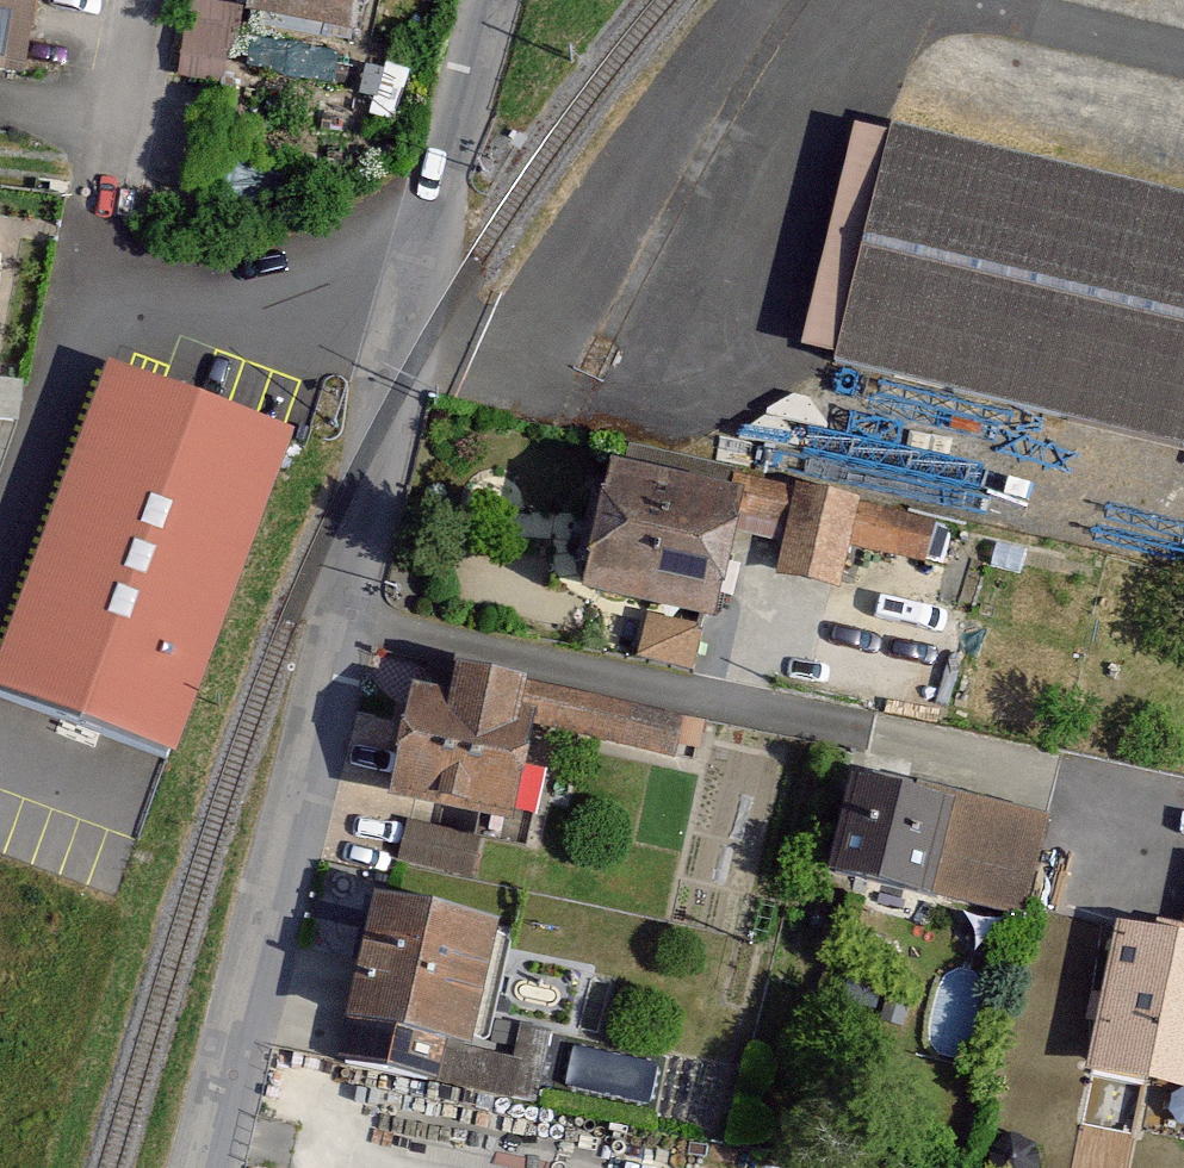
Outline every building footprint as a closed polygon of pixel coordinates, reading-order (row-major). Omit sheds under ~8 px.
[(38,0),(0,0),(0,78),(25,82),(38,0)] [(360,0),(251,0),(249,16),(355,32),(360,0)] [(841,352),(890,139),(856,131),(807,344),(841,352)] [(1183,443),(1183,206),(890,139),(841,352),(838,363),(1183,443)] [(111,361),(0,657),(0,690),(168,753),(290,428),(111,361)] [(585,597),(717,622),(740,497),(609,472),(585,597)] [(798,492),(779,575),(838,588),(848,543),(856,505),(798,492)] [(930,521),(856,505),(848,543),(921,560),(930,521)] [(392,802),(510,824),(531,714),(413,692),(392,802)] [(925,895),(944,804),(852,784),(832,876),(925,895)] [(1033,877),(1045,818),(986,806),(973,865),(1033,877)] [(467,868),(475,834),(409,821),(402,854),(467,868)] [(461,1080),(492,928),(376,904),(344,1057),(461,1080)] [(1183,1089),(1183,941),(1117,928),(1089,1071),(1183,1089)]
